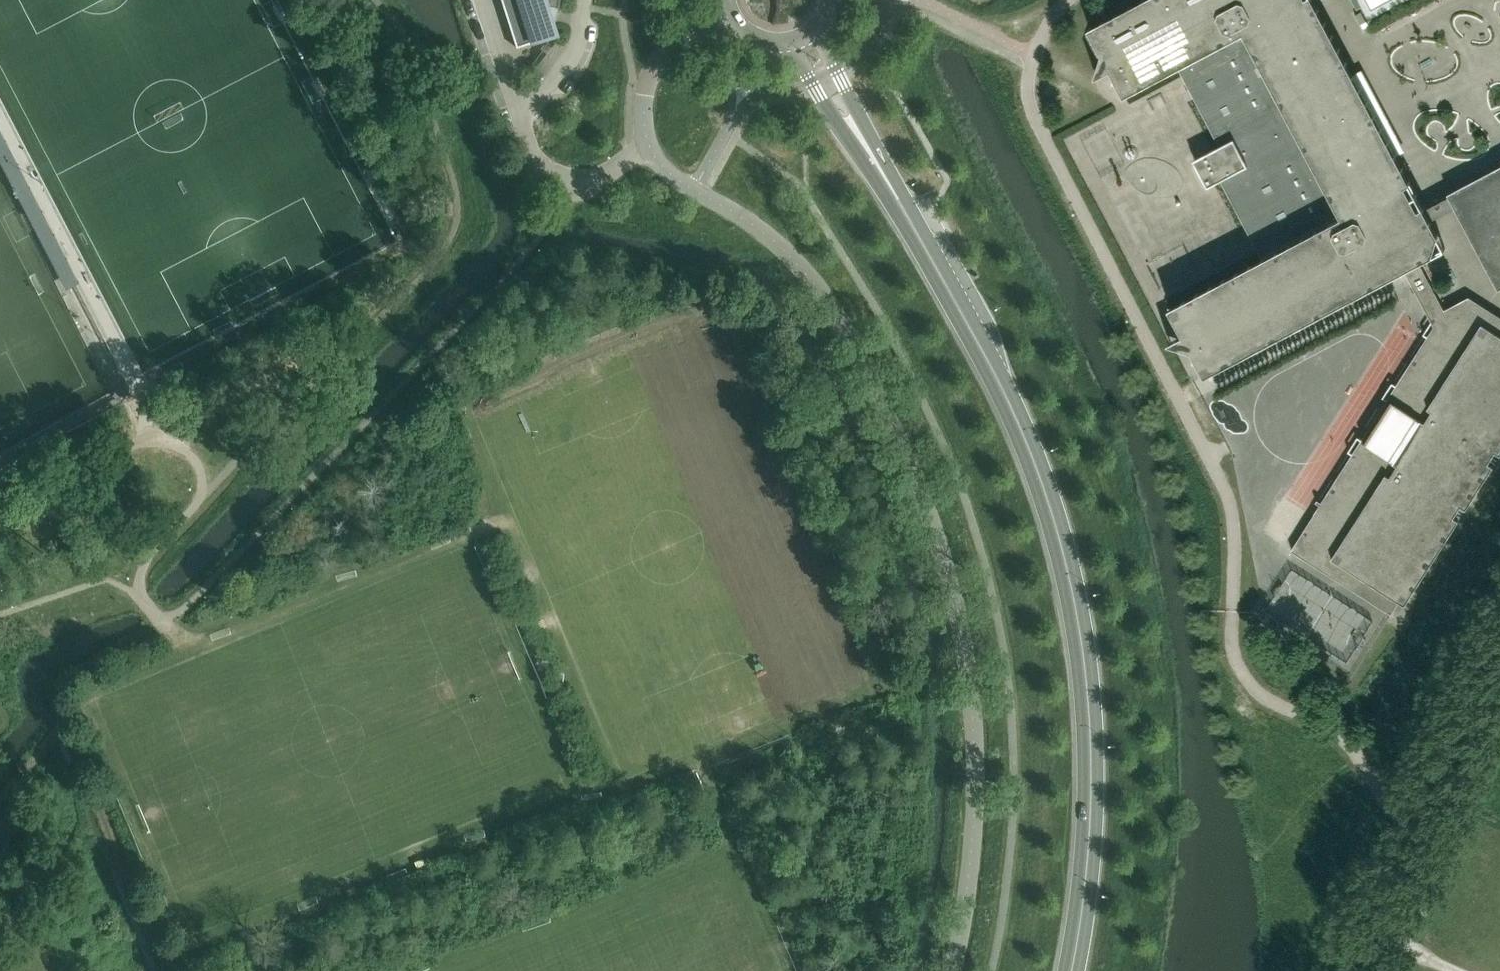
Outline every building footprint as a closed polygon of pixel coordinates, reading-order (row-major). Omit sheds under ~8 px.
[(549,36),(556,34),(547,5),(558,7),(559,0),(506,0),(510,8),(511,7),(511,6),(519,2),(531,42),(549,36)] [(1088,28),(1102,55),(1095,76),(1109,68),(1124,96),(1177,68),(1218,146),(1206,153),(1192,160),(1199,174),(1206,186),(1219,180),(1261,259),(1168,308),(1191,350),(1204,376),(1403,270),(1433,326),(1313,514),(1290,550),(1354,591),(1363,578),(1404,605),(1457,520),(1452,517),(1460,505),(1465,509),(1492,466),(1487,463),(1494,451),(1499,455),(1499,454),(1499,318),(1463,294),(1440,305),(1418,262),(1431,255),(1437,236),(1312,0),(1141,0),(1088,28)] [(1370,16),(1400,0),(1362,0),(1370,16)] [(1447,194),(1497,289),(1499,287),(1499,166),(1447,194)] [(1342,621),(1329,642),(1343,650),(1339,657),(1346,661),(1370,620),(1347,607),(1340,620),(1342,621)] [(15,970),(40,970),(43,968),(35,957),(15,970)]
